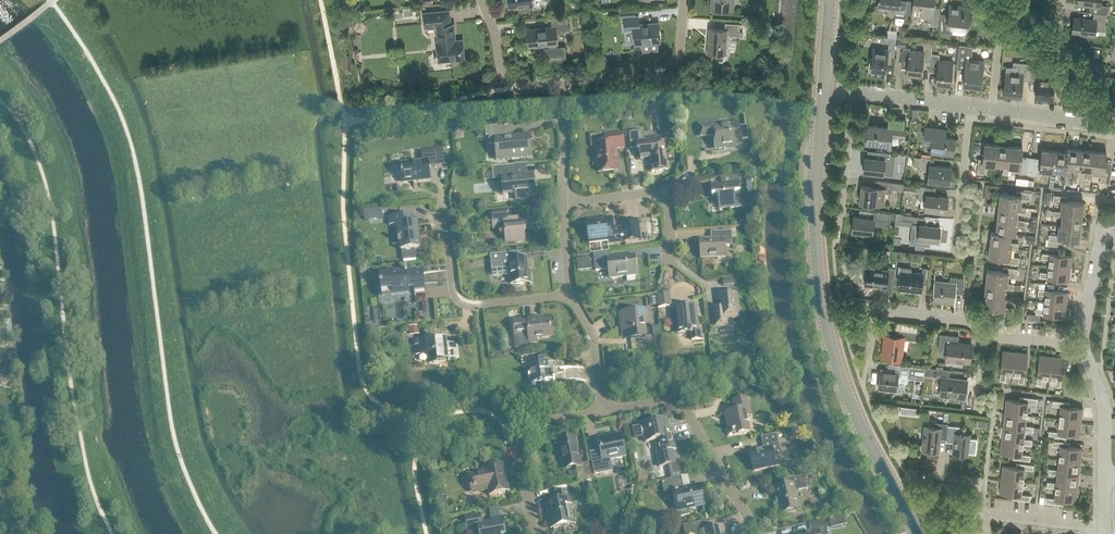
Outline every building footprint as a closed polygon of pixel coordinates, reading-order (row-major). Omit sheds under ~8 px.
[(711,8),(733,10),(734,0),(712,0),(711,8)] [(907,1),(900,0),(878,0),(878,5),(895,6),(894,13),(906,14),(907,1)] [(940,8),(934,7),(935,0),(914,0),(912,15),(928,16),(927,25),(934,25),(937,26),(938,26),(940,8)] [(1094,13),(1107,14),(1108,14),(1109,6),(1100,5),(1101,0),(1076,0),(1075,4),(1091,6),(1091,12),(1094,13)] [(938,32),(952,34),(961,35),(963,35),(965,34),(966,32),(967,30),(967,28),(970,7),(950,5),(949,14),(941,13),(938,32)] [(439,51),(440,55),(440,61),(463,59),(461,40),(456,40),(454,24),(451,24),(450,10),(424,13),(425,27),(437,26),(438,42),(436,42),(437,51),(439,51)] [(1105,31),(1107,14),(1094,13),(1093,20),(1074,18),(1072,33),(1095,36),(1096,30),(1105,31)] [(591,16),(580,17),(581,30),(592,29),(591,16)] [(639,16),(636,16),(624,17),(625,30),(633,30),(635,44),(641,44),(642,50),(651,49),(650,43),(661,42),(659,22),(640,24),(639,16)] [(555,32),(569,31),(567,18),(551,19),(552,27),(529,29),(530,47),(556,44),(555,32)] [(740,36),(741,24),(725,23),(725,30),(710,28),(709,35),(708,34),(708,38),(709,38),(708,52),(725,54),(727,35),(740,36)] [(758,27),(757,36),(769,37),(770,27),(758,27)] [(1023,44),(1024,36),(1010,35),(1010,43),(1023,44)] [(894,57),(896,43),(896,38),(886,37),(886,43),(889,43),(888,50),(873,48),(871,70),(886,71),(888,56),(894,57)] [(971,60),(972,55),(973,47),(960,45),(958,61),(966,62),(963,85),(980,87),(982,75),(984,73),(982,70),(983,61),(971,60)] [(923,60),(930,61),(931,54),(932,47),(925,46),(924,46),(923,51),(910,50),(908,48),(906,47),(905,47),(903,49),(901,63),(903,65),(908,65),(907,74),(921,75),(923,60)] [(545,59),(566,58),(565,47),(544,48),(545,59)] [(939,60),(939,55),(931,54),(930,61),(930,67),(938,68),(936,83),(950,85),(953,61),(939,60)] [(1030,81),(1032,66),(1032,64),(1014,62),(1013,69),(1006,68),(1004,93),(1021,95),(1023,80),(1030,81)] [(1053,99),(1055,79),(1042,78),(1043,67),(1032,66),(1030,81),(1030,84),(1037,84),(1035,97),(1053,99)] [(905,135),(906,120),(890,118),(889,127),(869,124),(867,142),(890,145),(891,134),(905,135)] [(716,151),(742,148),(739,126),(722,128),(722,123),(700,126),(701,138),(714,136),(716,151)] [(497,161),(532,158),(530,137),(511,138),(510,132),(502,133),(501,127),(485,128),(486,138),(489,137),(490,146),(496,146),(497,161)] [(953,154),(955,137),(941,136),(942,129),(925,127),(924,134),(927,134),(926,140),(933,140),(931,151),(953,154)] [(644,142),(643,132),(629,134),(631,151),(639,150),(640,160),(650,159),(652,173),(668,172),(668,171),(667,171),(666,158),(666,151),(669,151),(668,143),(662,143),(661,138),(650,140),(651,141),(644,142)] [(615,150),(624,149),(623,135),(605,137),(606,146),(595,147),(598,173),(618,171),(615,150)] [(995,164),(998,145),(985,143),(983,159),(979,159),(977,173),(984,174),(985,165),(995,166),(995,164)] [(1008,168),(1010,146),(998,145),(995,164),(1004,165),(1003,174),(1008,174),(1009,168),(1008,168)] [(1023,147),(1010,146),(1008,168),(1009,168),(1018,169),(1017,173),(1024,174),(1025,164),(1021,163),(1023,147)] [(1079,169),(1081,149),(1068,148),(1067,152),(1068,152),(1066,168),(1075,169),(1074,177),(1079,178),(1080,169),(1079,169)] [(1052,173),(1054,151),(1042,149),(1040,165),(1036,165),(1034,179),(1041,180),(1042,172),(1051,173),(1052,173)] [(1092,173),(1094,151),(1081,149),(1079,169),(1080,169),(1088,170),(1087,179),(1092,179),(1093,173),(1092,173)] [(444,151),(421,154),(422,163),(412,164),(400,165),(402,175),(403,175),(404,183),(418,182),(419,183),(430,182),(429,171),(428,171),(428,168),(446,166),(444,151)] [(1068,152),(1067,152),(1054,151),(1052,173),(1051,173),(1050,179),(1055,180),(1056,171),(1065,172),(1066,168),(1068,152)] [(1105,168),(1106,152),(1094,151),(1092,173),(1093,173),(1101,174),(1100,182),(1110,184),(1111,169),(1105,168)] [(881,152),(880,159),(865,157),(863,171),(892,174),(895,153),(881,152)] [(921,157),(920,165),(920,169),(929,170),(928,181),(950,183),(952,167),(934,165),(934,158),(921,157)] [(529,197),(535,197),(533,176),(517,177),(516,166),(492,169),(494,182),(502,181),(504,196),(517,195),(518,201),(530,200),(529,197)] [(891,194),(893,183),(877,181),(877,187),(861,185),(860,202),(883,205),(885,193),(891,194)] [(741,208),(740,196),(739,183),(711,186),(712,199),(717,199),(719,210),(736,209),(741,208)] [(918,194),(919,186),(905,185),(904,192),(918,194)] [(919,186),(918,194),(918,199),(926,200),(925,209),(946,211),(948,197),(935,195),(936,188),(919,186)] [(1030,199),(1031,192),(1016,191),(1016,195),(1000,193),(999,205),(1021,208),(1021,207),(1022,198),(1030,199)] [(1053,195),(1053,202),(1061,203),(1060,212),(1060,213),(1082,215),(1084,203),(1068,201),(1068,197),(1053,195)] [(1027,208),(1021,207),(1021,208),(999,205),(997,218),(1017,221),(1017,220),(1018,212),(1027,213),(1027,208)] [(382,211),(363,213),(364,223),(383,221),(382,211)] [(890,224),(891,220),(892,214),(871,211),(870,218),(854,216),(852,231),(872,233),(873,224),(876,225),(876,222),(890,224)] [(1054,211),(1053,216),(1062,217),(1061,226),(1059,225),(1081,228),(1082,215),(1060,213),(1060,212),(1054,211)] [(524,228),(525,228),(525,220),(510,222),(509,213),(491,214),(493,231),(499,230),(500,237),(505,236),(505,244),(525,242),(524,228)] [(901,222),(907,223),(913,223),(911,244),(930,246),(930,239),(939,240),(940,226),(924,224),(924,217),(908,216),(903,215),(901,216),(901,222)] [(401,252),(422,250),(421,240),(419,239),(418,239),(416,223),(412,224),(411,216),(388,219),(389,227),(398,226),(401,252)] [(1026,221),(1017,220),(1017,221),(997,218),(996,231),(996,232),(1011,234),(1015,234),(1016,225),(1025,226),(1026,221)] [(613,230),(612,221),(587,224),(589,245),(608,242),(608,245),(639,242),(637,223),(623,225),(623,229),(613,230)] [(1049,234),(1048,241),(1063,243),(1063,239),(1079,240),(1081,228),(1059,225),(1058,235),(1049,234)] [(1010,242),(1011,234),(996,232),(996,231),(991,231),(990,244),(1012,247),(1012,248),(1018,249),(1019,243),(1010,242)] [(724,247),(732,247),(732,232),(715,233),(716,241),(702,241),(702,259),(724,258),(724,247)] [(1011,257),(1012,248),(1012,247),(990,244),(989,257),(1005,259),(1004,263),(1019,264),(1019,258),(1011,257)] [(526,260),(523,260),(522,253),(490,256),(492,275),(510,273),(511,286),(531,284),(529,272),(527,272),(526,260)] [(1071,268),(1072,256),(1050,254),(1043,253),(1042,258),(1050,259),(1049,266),(1071,268)] [(610,279),(636,276),(634,257),(610,260),(609,254),(593,255),(595,272),(609,270),(610,279)] [(579,271),(592,271),(592,259),(578,260),(579,271)] [(1069,281),(1071,268),(1049,266),(1048,273),(1041,272),(1040,277),(1048,278),(1069,281)] [(893,283),(895,268),(888,267),(888,270),(867,267),(865,285),(880,286),(880,293),(886,294),(887,282),(893,283)] [(1017,276),(1018,269),(1004,267),(1003,272),(987,270),(986,282),(1008,285),(1008,284),(1009,275),(1017,276)] [(922,274),(901,271),(899,289),(921,291),(922,284),(928,284),(930,269),(923,268),(922,274)] [(414,293),(424,292),(422,274),(407,275),(407,274),(381,277),(383,298),(409,295),(408,291),(414,290),(414,293)] [(962,293),(964,278),(950,277),(950,283),(934,281),(933,292),(934,292),(933,301),(955,303),(956,293),(962,293)] [(851,281),(842,283),(844,297),(853,295),(851,281)] [(1014,284),(1008,284),(1008,285),(986,282),(984,296),(1004,298),(1004,297),(1005,288),(1014,289),(1014,284)] [(1066,304),(1068,292),(1046,290),(1039,289),(1038,294),(1046,295),(1045,302),(1066,304)] [(733,319),(739,318),(738,309),(737,309),(735,295),(730,296),(729,292),(717,294),(718,304),(712,305),(714,327),(727,326),(726,319),(733,318),(733,319)] [(672,308),(670,294),(657,296),(658,310),(672,308)] [(1006,297),(1004,297),(1004,298),(984,296),(983,307),(999,309),(998,314),(1013,315),(1014,308),(1005,307),(1006,297)] [(1065,317),(1066,304),(1045,302),(1044,309),(1037,308),(1036,313),(1044,314),(1065,317)] [(692,342),(703,340),(701,330),(698,331),(696,306),(688,307),(688,308),(675,310),(678,334),(691,333),(692,342)] [(644,328),(651,327),(650,311),(620,315),(623,341),(646,338),(644,328)] [(516,350),(531,348),(531,344),(537,344),(536,340),(552,339),(551,322),(541,323),(541,319),(513,322),(516,350)] [(418,327),(410,328),(411,337),(419,336),(418,327)] [(904,339),(913,340),(919,341),(920,332),(892,329),(891,335),(885,335),(883,357),(901,359),(904,339)] [(972,345),(958,343),(959,336),(940,334),(938,350),(947,351),(946,359),(970,362),(972,345)] [(438,362),(458,360),(456,345),(445,347),(444,340),(432,341),(431,339),(417,340),(418,343),(414,343),(416,356),(428,355),(429,366),(438,364),(438,362)] [(1013,374),(1015,352),(1003,351),(1001,372),(1000,380),(1005,380),(1006,373),(1013,374)] [(1025,375),(1028,353),(1015,352),(1013,374),(1020,375),(1019,382),(1024,383),(1025,375)] [(1049,378),(1052,356),(1040,355),(1037,377),(1038,377),(1037,384),(1042,385),(1043,377),(1049,378)] [(1062,379),(1064,358),(1052,356),(1049,378),(1056,379),(1056,386),(1061,387),(1061,379),(1062,379)] [(555,381),(558,381),(557,371),(554,371),(553,366),(551,367),(550,361),(545,362),(545,360),(535,361),(535,366),(531,367),(532,373),(529,373),(530,386),(542,385),(542,383),(555,382),(555,381)] [(909,378),(909,372),(910,367),(910,366),(896,364),(896,371),(881,369),(879,389),(896,391),(898,376),(909,378)] [(934,376),(935,369),(925,368),(924,375),(934,376)] [(950,370),(935,369),(934,376),(942,377),(940,395),(965,399),(968,380),(949,378),(950,370)] [(8,376),(0,376),(0,385),(8,385),(8,376)] [(1037,404),(1037,399),(1020,397),(1019,401),(1006,399),(1005,413),(1027,415),(1028,403),(1037,404)] [(746,417),(751,416),(747,399),(733,403),(735,412),(725,415),(729,436),(739,434),(739,436),(750,434),(746,417)] [(1081,422),(1083,408),(1070,407),(1070,403),(1053,401),(1052,405),(1061,406),(1059,419),(1081,422)] [(1025,426),(1027,415),(1005,413),(1003,426),(1025,428),(1025,431),(1033,432),(1034,427),(1025,426)] [(1080,435),(1081,422),(1059,419),(1058,432),(1049,431),(1049,436),(1066,438),(1067,434),(1080,435)] [(660,468),(676,465),(673,452),(676,451),(671,431),(669,432),(667,421),(642,427),(645,444),(657,441),(660,454),(657,455),(660,468)] [(946,439),(948,425),(948,424),(935,423),(935,427),(925,426),(922,450),(939,452),(940,438),(946,439)] [(968,455),(970,434),(960,433),(961,427),(948,425),(946,439),(946,441),(954,442),(952,453),(968,455)] [(1024,439),(1025,431),(1025,428),(1003,426),(1002,439),(1023,442),(1023,444),(1032,445),(1032,440),(1024,439)] [(609,461),(626,458),(621,435),(607,438),(608,442),(599,444),(601,456),(593,458),(597,475),(611,472),(609,461)] [(780,453),(776,437),(762,440),(764,450),(750,454),(754,472),(780,466),(777,453),(780,453)] [(1022,454),(1023,444),(1023,442),(1002,439),(1000,452),(1013,454),(1013,458),(1030,460),(1031,455),(1022,454)] [(579,484),(593,481),(589,464),(581,465),(576,440),(558,444),(564,470),(575,467),(576,472),(578,479),(579,484)] [(1081,462),(1082,449),(1069,447),(1070,443),(1053,441),(1052,446),(1061,447),(1059,459),(1081,462)] [(1079,475),(1081,462),(1059,459),(1058,470),(1049,469),(1049,474),(1057,475),(1058,472),(1079,475)] [(1033,470),(1034,465),(1017,463),(1016,467),(1003,466),(1002,479),(1023,482),(1025,469),(1033,470)] [(500,475),(505,474),(503,465),(484,469),(485,472),(468,476),(471,489),(479,487),(481,493),(489,491),(490,497),(504,494),(500,475)] [(1078,488),(1079,475),(1058,472),(1057,475),(1056,483),(1048,482),(1047,487),(1056,488),(1056,486),(1078,488)] [(795,493),(807,490),(805,477),(784,481),(786,489),(775,492),(781,515),(799,511),(795,493)] [(665,501),(676,499),(679,518),(689,516),(688,510),(703,507),(699,487),(684,490),(681,478),(661,482),(665,501)] [(1022,494),(1023,482),(1002,479),(1000,492),(1013,494),(1012,498),(1030,500),(1030,495),(1022,494)] [(595,500),(592,483),(582,485),(586,502),(595,500)] [(1076,501),(1078,488),(1056,486),(1056,488),(1055,498),(1046,497),(1045,502),(1063,504),(1063,500),(1076,501)] [(565,506),(571,505),(569,493),(554,496),(556,504),(546,506),(551,530),(569,526),(565,506)] [(501,520),(482,524),(480,516),(465,519),(468,532),(479,530),(480,533),(504,533),(501,520)] [(830,520),(832,528),(846,526),(844,517),(830,520)] [(725,530),(710,533),(707,522),(683,527),(685,533),(726,533),(725,530)] [(824,523),(810,526),(812,533),(827,533),(824,523)]
